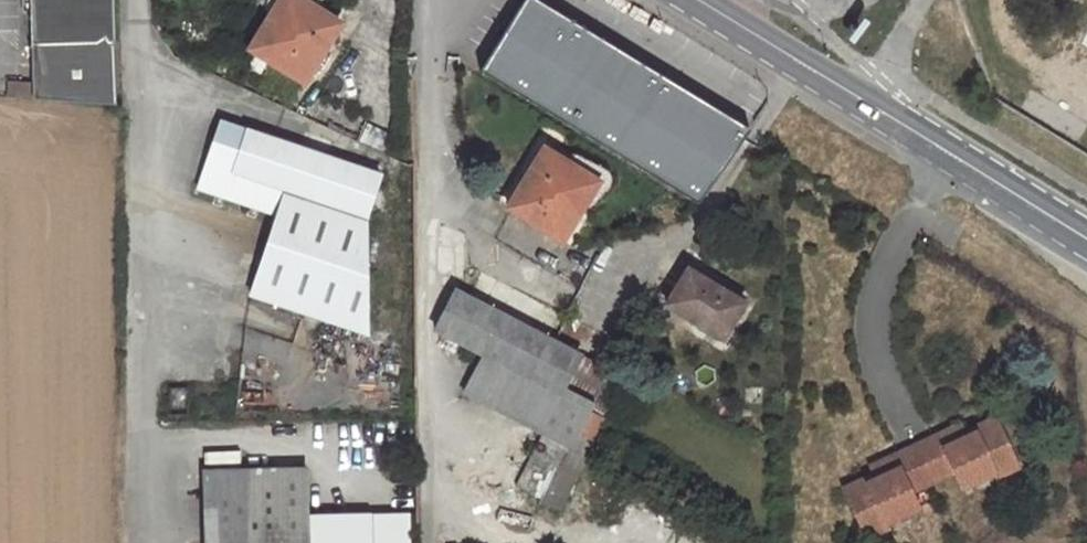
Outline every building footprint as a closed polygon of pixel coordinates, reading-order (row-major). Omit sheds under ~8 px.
[(34,91),(117,99),(115,0),(32,0),(34,91)] [(307,0),(282,0),(253,46),(307,79),(343,22),(307,0)] [(717,202),(759,120),(524,0),(523,0),(481,81),(717,202)] [(367,218),(384,172),(222,119),(200,188),(280,215),(253,295),(367,333),(367,218)] [(600,181),(545,147),(507,206),(563,239),(600,181)] [(746,300),(690,266),(667,303),(723,336),(746,300)] [(580,353),(459,288),(436,328),(485,355),(465,392),(542,434),(517,483),(546,499),(580,435),(600,445),(634,382),(611,370),(596,396),(567,381),(580,353)] [(580,353),(567,381),(596,396),(611,370),(580,353)] [(908,492),(949,473),(957,488),(990,473),(992,477),(1013,468),(991,418),(968,428),(973,438),(964,442),(959,432),(956,425),(931,436),(933,440),(892,459),(890,455),(866,466),(870,474),(874,484),(866,488),(861,478),(840,487),(862,538),(886,527),(884,521),(914,507),(908,492)] [(973,438),(968,428),(959,432),(964,442),(973,438)] [(306,521),(305,472),(206,474),(207,542),(306,542),(306,521)] [(861,478),(866,488),(874,484),(870,474),(861,478)] [(306,521),(306,542),(405,542),(405,520),(306,521)]
